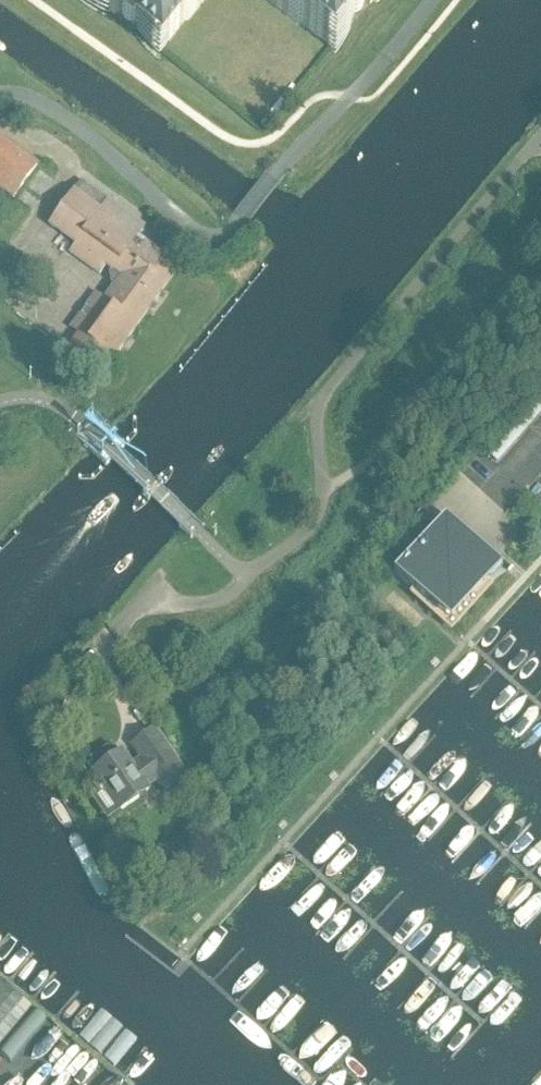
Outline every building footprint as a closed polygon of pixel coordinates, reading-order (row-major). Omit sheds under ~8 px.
[(111,17),(112,19),(114,17),(114,16),(116,17),(135,31),(160,51),(265,132),(330,49),(349,22),(364,3),(370,6),(375,0),(88,0),(111,17)] [(12,200),(36,168),(0,141),(0,191),(12,200)] [(78,336),(68,350),(102,375),(178,268),(137,238),(144,228),(107,201),(106,202),(80,183),(48,226),(74,246),(68,254),(99,276),(105,267),(111,272),(109,276),(110,284),(114,287),(111,291),(104,301),(95,295),(70,330),(78,336)] [(477,547),(444,517),(393,574),(450,626),(501,569),(477,547)] [(46,705),(60,713),(67,700),(53,692),(46,705)] [(174,796),(191,784),(153,731),(137,742),(146,756),(130,767),(121,753),(116,756),(110,747),(91,761),(97,770),(93,773),(120,812),(148,792),(146,789),(162,778),(174,796)]
